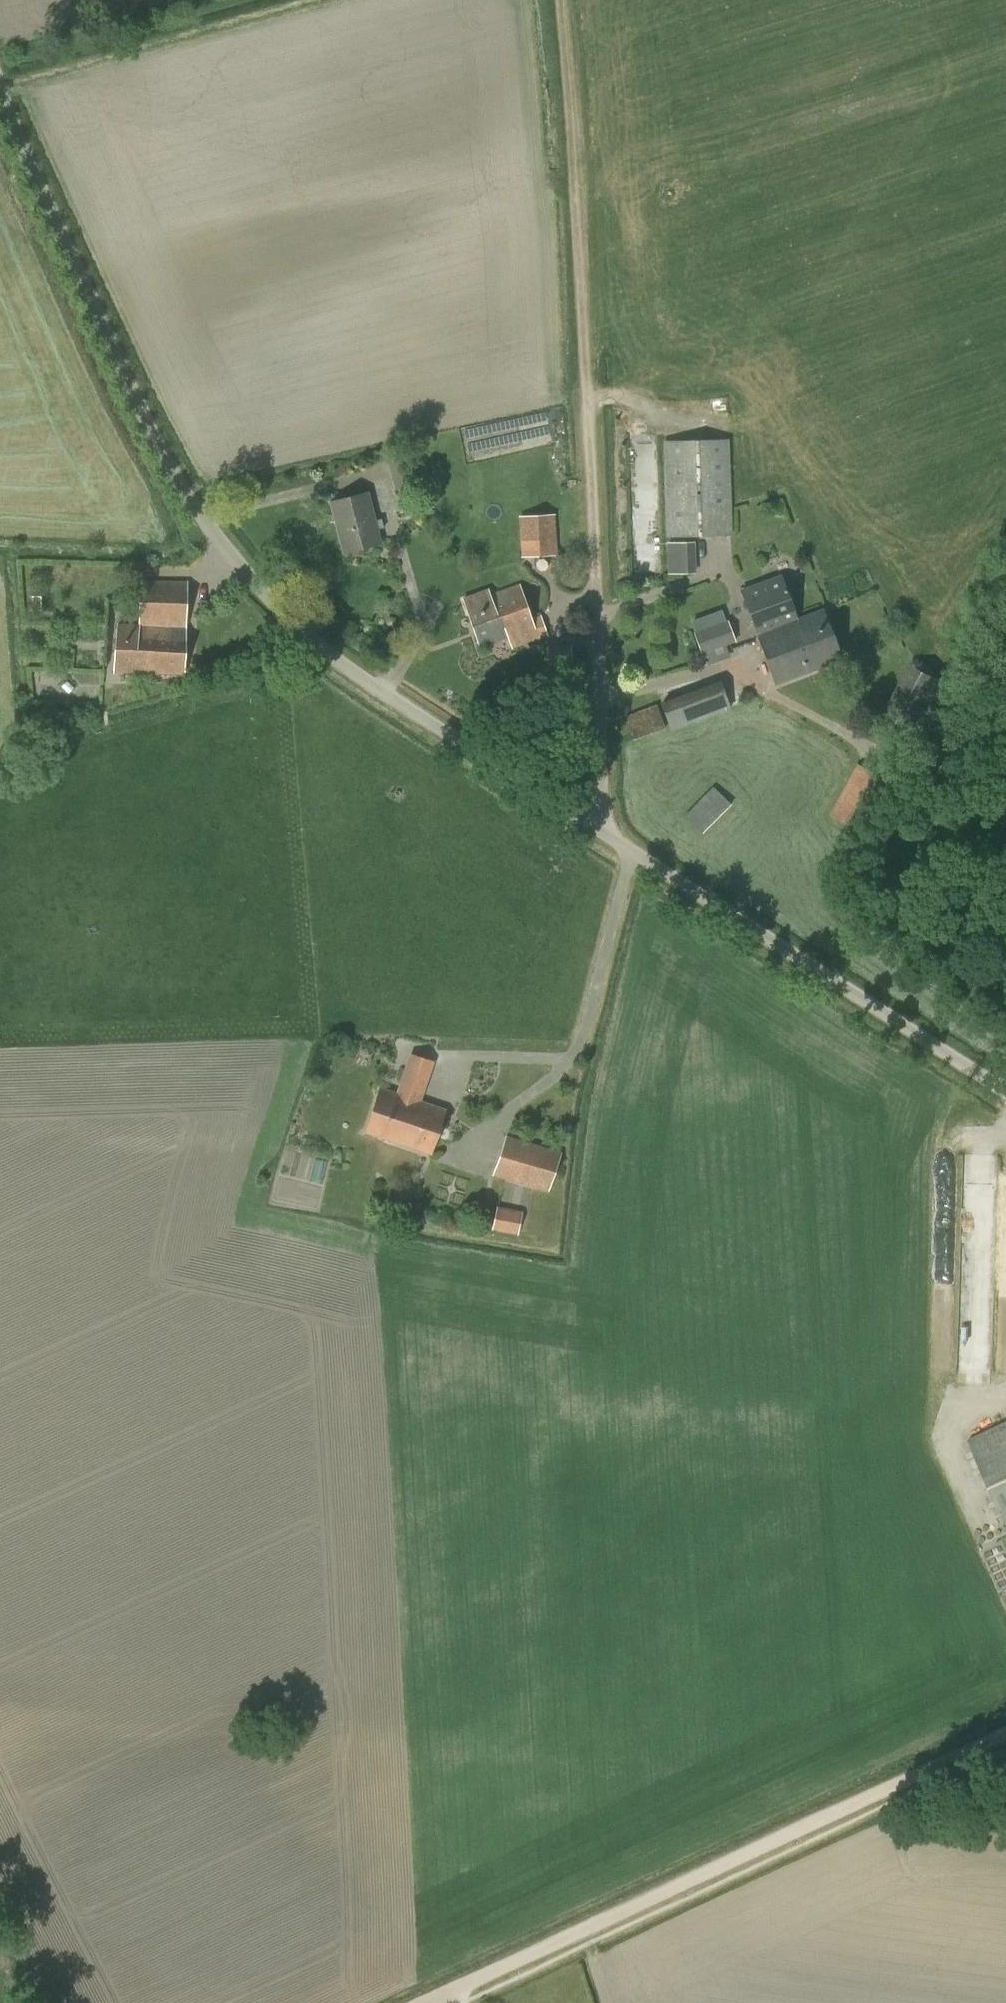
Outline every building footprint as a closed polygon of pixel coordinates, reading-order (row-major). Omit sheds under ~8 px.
[(733,536),(730,439),(663,441),(666,538),(733,536)] [(367,494),(332,502),(344,553),(380,544),(367,494)] [(521,517),(523,557),(555,555),(553,515),(521,517)] [(666,542),(667,574),(696,574),(695,541),(666,542)] [(742,591),(758,635),(797,619),(782,577),(742,591)] [(141,582),(139,625),(117,624),(115,672),(183,675),(187,584),(141,582)] [(490,591),(463,600),(480,647),(514,635),(517,644),(537,636),(519,587),(492,597),(490,591)] [(797,619),(758,635),(775,684),(841,661),(823,610),(797,619)] [(728,620),(693,633),(701,654),(736,641),(728,620)] [(881,719),(924,740),(952,684),(909,663),(881,719)] [(731,709),(721,679),(659,700),(670,732),(731,709)] [(637,712),(625,717),(633,741),(666,728),(654,699),(635,707),(637,712)] [(859,765),(830,815),(870,839),(899,788),(859,765)] [(713,786),(683,816),(702,833),(731,804),(713,786)] [(379,1088),(365,1132),(394,1142),(431,1154),(445,1111),(419,1102),(433,1062),(411,1054),(397,1094),(379,1088)] [(506,1135),(492,1176),(548,1192),(562,1153),(506,1135)] [(302,1156),(303,1206),(327,1205),(325,1155),(302,1156)] [(492,1229),(518,1234),(523,1212),(497,1206),(492,1229)] [(967,1440),(1005,1524),(1005,1422),(967,1440)]
